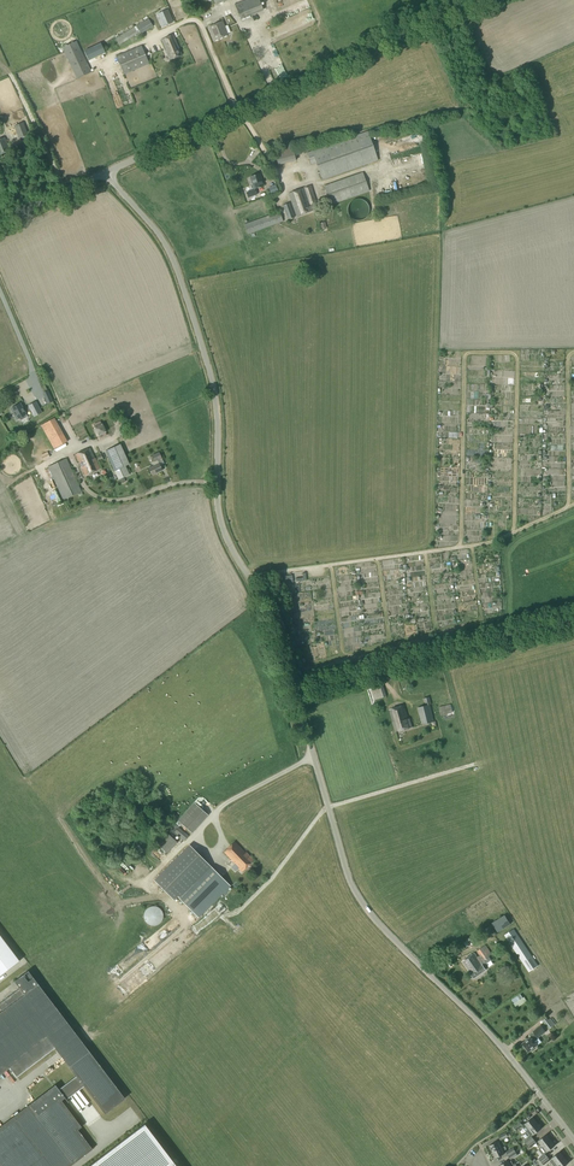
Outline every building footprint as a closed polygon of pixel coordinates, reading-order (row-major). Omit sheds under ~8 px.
[(234,5),(241,20),(263,11),(259,0),(246,0),(234,5)] [(167,10),(157,15),(163,27),(173,23),(167,10)] [(308,13),(311,20),(318,17),(315,10),(308,13)] [(139,33),(141,34),(153,27),(148,19),(115,39),(119,45),(139,33)] [(228,35),(222,22),(208,28),(214,41),(228,35)] [(173,35),(161,40),(170,60),(182,55),(173,35)] [(65,47),(62,48),(77,80),(91,72),(76,41),(73,43),(73,42),(71,43),(71,44),(67,46),(67,45),(64,46),(65,47)] [(116,57),(124,75),(149,64),(141,46),(116,57)] [(23,123),(14,127),(19,138),(28,135),(23,123)] [(307,153),(311,165),(316,163),(322,180),(378,160),(368,131),(307,153)] [(5,137),(0,139),(0,155),(10,151),(5,137)] [(274,150),(278,165),(296,161),(292,146),(274,150)] [(324,186),(330,205),(369,191),(362,172),(324,186)] [(259,174),(250,177),(254,189),(263,186),(259,174)] [(310,186),(289,193),(297,216),(314,210),(312,205),(317,203),(310,186)] [(347,208),(346,210),(347,212),(347,214),(348,215),(349,217),(350,218),(352,219),(353,220),(355,221),(357,221),(359,221),(361,220),(363,219),(364,218),(366,217),(367,215),(368,213),(368,212),(368,210),(368,208),(367,206),(366,204),(365,203),(364,201),(362,200),(361,200),(359,199),(357,199),(355,199),(353,200),(352,201),(350,202),(349,203),(348,204),(347,206),(347,208)] [(273,203),(267,206),(270,213),(276,210),(273,203)] [(283,205),(288,220),(294,217),(289,203),(283,205)] [(283,222),(280,212),(244,224),(248,235),(283,222)] [(540,365),(540,360),(524,359),(523,373),(540,374),(540,373),(536,373),(537,370),(534,370),(534,365),(540,365)] [(512,396),(512,369),(495,369),(495,374),(492,374),(492,383),(496,383),(496,390),(504,390),(504,396),(512,396)] [(41,412),(36,402),(28,406),(34,417),(41,412)] [(80,403),(53,414),(56,420),(82,409),(80,403)] [(20,404),(11,408),(14,415),(24,411),(20,404)] [(82,414),(85,422),(91,420),(93,424),(105,419),(99,406),(82,414)] [(116,422),(121,420),(118,413),(113,416),(116,422)] [(76,436),(85,432),(79,417),(69,421),(76,436)] [(67,442),(54,418),(41,425),(54,449),(67,442)] [(106,435),(100,422),(94,425),(100,438),(106,435)] [(537,438),(537,424),(520,425),(520,438),(537,438)] [(128,475),(116,446),(105,451),(118,480),(128,475)] [(90,448),(76,455),(85,475),(99,469),(90,448)] [(159,453),(152,455),(155,461),(161,458),(159,453)] [(63,500),(81,491),(66,459),(48,467),(63,500)] [(158,463),(148,468),(151,475),(161,470),(158,463)] [(438,536),(456,535),(455,520),(443,520),(443,526),(438,526),(438,523),(437,523),(438,536)] [(403,574),(423,573),(422,558),(417,558),(416,555),(411,556),(411,559),(408,560),(408,565),(403,566),(403,574)] [(486,562),(476,563),(476,572),(483,571),(482,567),(486,567),(486,562)] [(497,570),(477,573),(478,581),(488,579),(488,575),(498,574),(497,570)] [(285,584),(288,583),(293,583),(292,575),(284,576),(285,584)] [(410,590),(412,611),(423,610),(423,612),(427,612),(425,585),(424,585),(423,575),(400,576),(400,580),(405,580),(405,590),(410,590)] [(316,586),(319,586),(318,583),(328,581),(327,576),(314,578),(316,586)] [(479,582),(478,586),(485,587),(486,588),(487,585),(493,586),(492,588),(494,588),(495,581),(482,580),(482,583),(479,582)] [(433,582),(435,612),(455,611),(454,602),(450,602),(449,592),(442,592),(442,589),(445,588),(445,582),(433,582)] [(349,584),(337,585),(338,595),(337,595),(338,601),(343,600),(343,605),(338,605),(339,610),(346,610),(347,614),(355,613),(355,607),(357,607),(355,593),(350,594),(349,584)] [(309,600),(289,602),(291,616),(297,615),(299,613),(298,609),(300,608),(305,607),(308,603),(309,602),(310,608),(313,608),(313,612),(315,614),(320,613),(320,616),(322,613),(326,613),(326,617),(318,618),(323,623),(333,621),(330,596),(326,597),(324,595),(329,595),(328,586),(315,588),(312,591),(312,593),(315,596),(312,597),(309,600)] [(457,609),(475,608),(475,599),(457,600),(457,609)] [(494,611),(494,605),(500,605),(499,601),(481,601),(481,611),(494,611)] [(386,696),(383,685),(371,688),(374,700),(386,696)] [(429,697),(423,699),(424,705),(417,707),(422,725),(434,721),(430,704),(431,704),(429,697)] [(451,704),(439,707),(440,715),(452,712),(451,704)] [(408,719),(404,705),(389,710),(395,732),(412,727),(409,719),(408,719)] [(177,821),(191,833),(208,815),(193,803),(177,821)] [(175,833),(185,841),(188,836),(179,828),(175,833)] [(168,834),(158,845),(167,854),(177,843),(168,834)] [(234,842),(224,852),(235,864),(234,865),(241,873),(254,861),(246,852),(245,853),(234,842)] [(198,916),(225,890),(209,874),(213,870),(190,847),(156,881),(174,899),(177,895),(198,916)] [(162,911),(160,909),(158,908),(157,907),(155,906),(153,906),(152,906),(151,907),(149,907),(148,908),(147,909),(145,910),(144,912),(144,913),(144,915),(144,917),(144,918),(144,920),(145,922),(147,923),(148,925),(150,925),(152,926),(155,926),(157,925),(159,924),(161,922),(163,919),(163,916),(163,913),(162,911)] [(491,921),(496,931),(509,923),(503,913),(491,921)] [(514,929),(504,935),(529,973),(538,966),(514,929)] [(18,960),(0,936),(0,973),(18,960)] [(468,936),(462,938),(464,945),(470,944),(468,936)] [(173,948),(179,945),(177,938),(170,941),(173,948)] [(486,971),(482,965),(485,963),(486,964),(488,963),(489,965),(493,963),(491,961),(495,959),(486,945),(477,951),(480,956),(478,959),(474,954),(462,962),(474,979),(486,971)] [(2,1011),(0,1013),(0,1074),(9,1067),(17,1077),(55,1048),(76,1076),(59,1089),(55,1084),(55,1085),(0,1127),(0,1165),(70,1165),(92,1149),(77,1130),(81,1127),(61,1100),(64,1098),(68,1102),(66,1099),(84,1085),(105,1113),(124,1098),(28,971),(15,981),(20,988),(0,1003),(0,1009),(2,1011)] [(520,995),(512,1000),(514,1003),(522,998),(520,995)] [(553,1021),(550,1023),(549,1021),(544,1024),(549,1030),(553,1026),(551,1024),(554,1022),(553,1021)] [(541,1026),(533,1032),(534,1035),(522,1044),(528,1052),(537,1046),(534,1042),(538,1039),(537,1038),(546,1032),(541,1026)] [(526,1132),(537,1123),(533,1117),(525,1124),(526,1125),(522,1128),(526,1132)] [(520,1122),(513,1127),(516,1131),(523,1125),(520,1122)] [(537,1123),(526,1132),(529,1136),(532,1134),(533,1135),(542,1129),(537,1123)] [(89,1165),(176,1165),(144,1124),(89,1165)] [(542,1147),(551,1140),(546,1135),(538,1141),(542,1147)] [(527,1145),(534,1140),(531,1136),(525,1141),(527,1145)] [(559,1148),(563,1145),(559,1139),(555,1142),(559,1148)] [(536,1143),(534,1140),(527,1145),(530,1148),(536,1143)] [(555,1146),(551,1140),(542,1147),(547,1152),(555,1146)] [(492,1152),(501,1147),(498,1141),(489,1146),(492,1152)] [(502,1148),(501,1147),(492,1152),(495,1158),(505,1154),(504,1152),(506,1150),(506,1149),(505,1146),(502,1148)] [(515,1151),(508,1156),(510,1160),(518,1155),(515,1151)] [(564,1157),(560,1152),(552,1158),(552,1159),(550,1162),(553,1165),(564,1157)] [(541,1162),(547,1157),(545,1153),(538,1159),(541,1162)] [(547,1157),(541,1162),(543,1165),(550,1160),(547,1157)] [(564,1157),(553,1165),(565,1165),(569,1163),(564,1157)]
